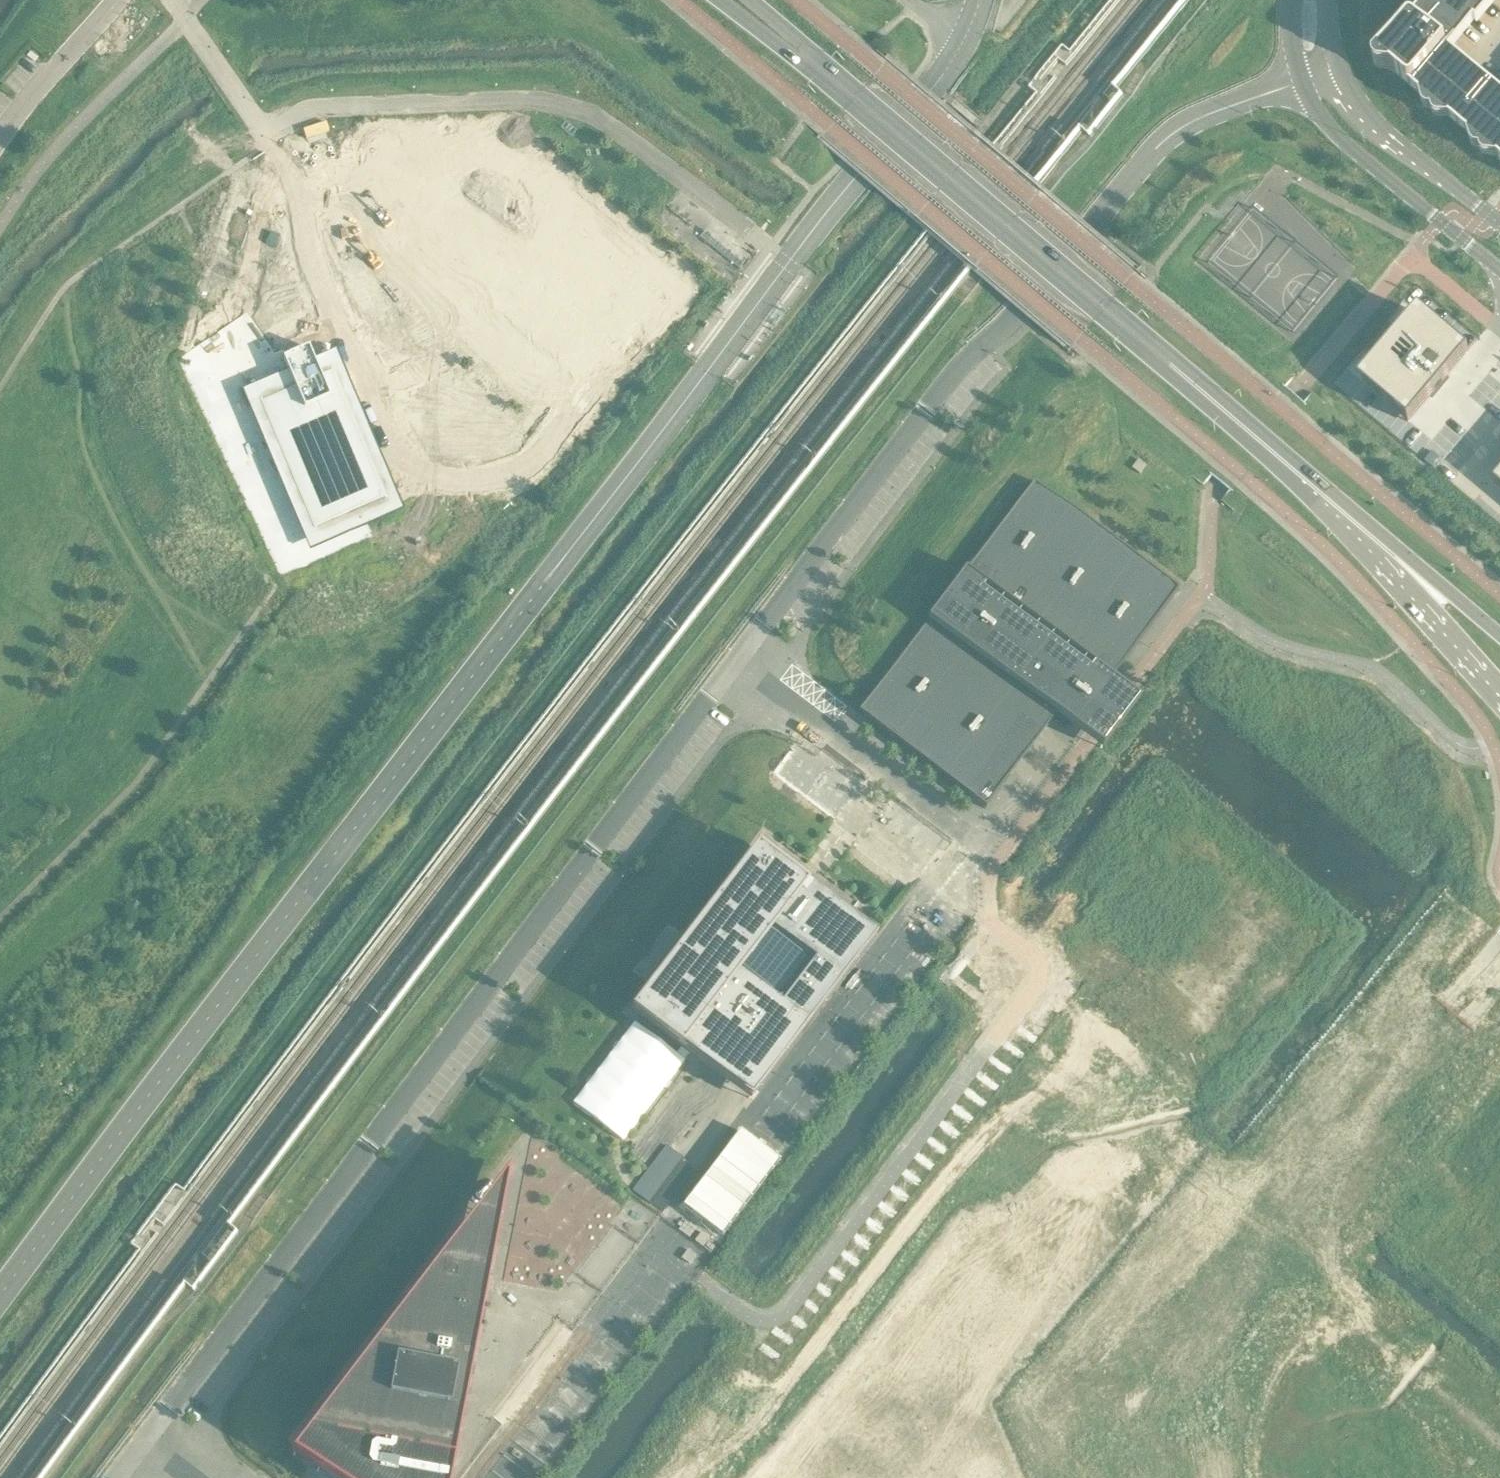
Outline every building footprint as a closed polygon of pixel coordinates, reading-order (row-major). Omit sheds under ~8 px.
[(1377,59),(1499,160),(1499,99),(1441,52),(1446,45),(1483,0),(1424,0),(1411,16),(1377,59)] [(1419,310),(1359,381),(1409,423),(1469,352),(1419,310)] [(295,387),(259,402),(313,531),(387,500),(348,410),(352,408),(347,398),(344,399),(332,371),(320,377),(313,360),(308,349),(283,359),(288,371),(295,387)] [(929,619),(858,712),(985,808),(1056,715),(1080,734),(1091,742),(1097,746),(1101,750),(1138,701),(1128,694),(1110,680),(1178,591),(1034,481),(966,570),(965,569),(928,618),(929,619)] [(751,854),(631,1011),(680,1048),(688,1054),(750,1101),(875,936),(811,888),(804,883),(757,847),(751,854)] [(635,1023),(573,1103),(622,1140),(676,1069),(688,1054),(680,1048),(676,1054),(635,1023)] [(740,1131),(684,1206),(722,1235),(779,1161),(746,1136),(740,1131)] [(290,1455),(324,1477),(450,1477),(453,1463),(509,1168),(306,1435),(290,1455)]
